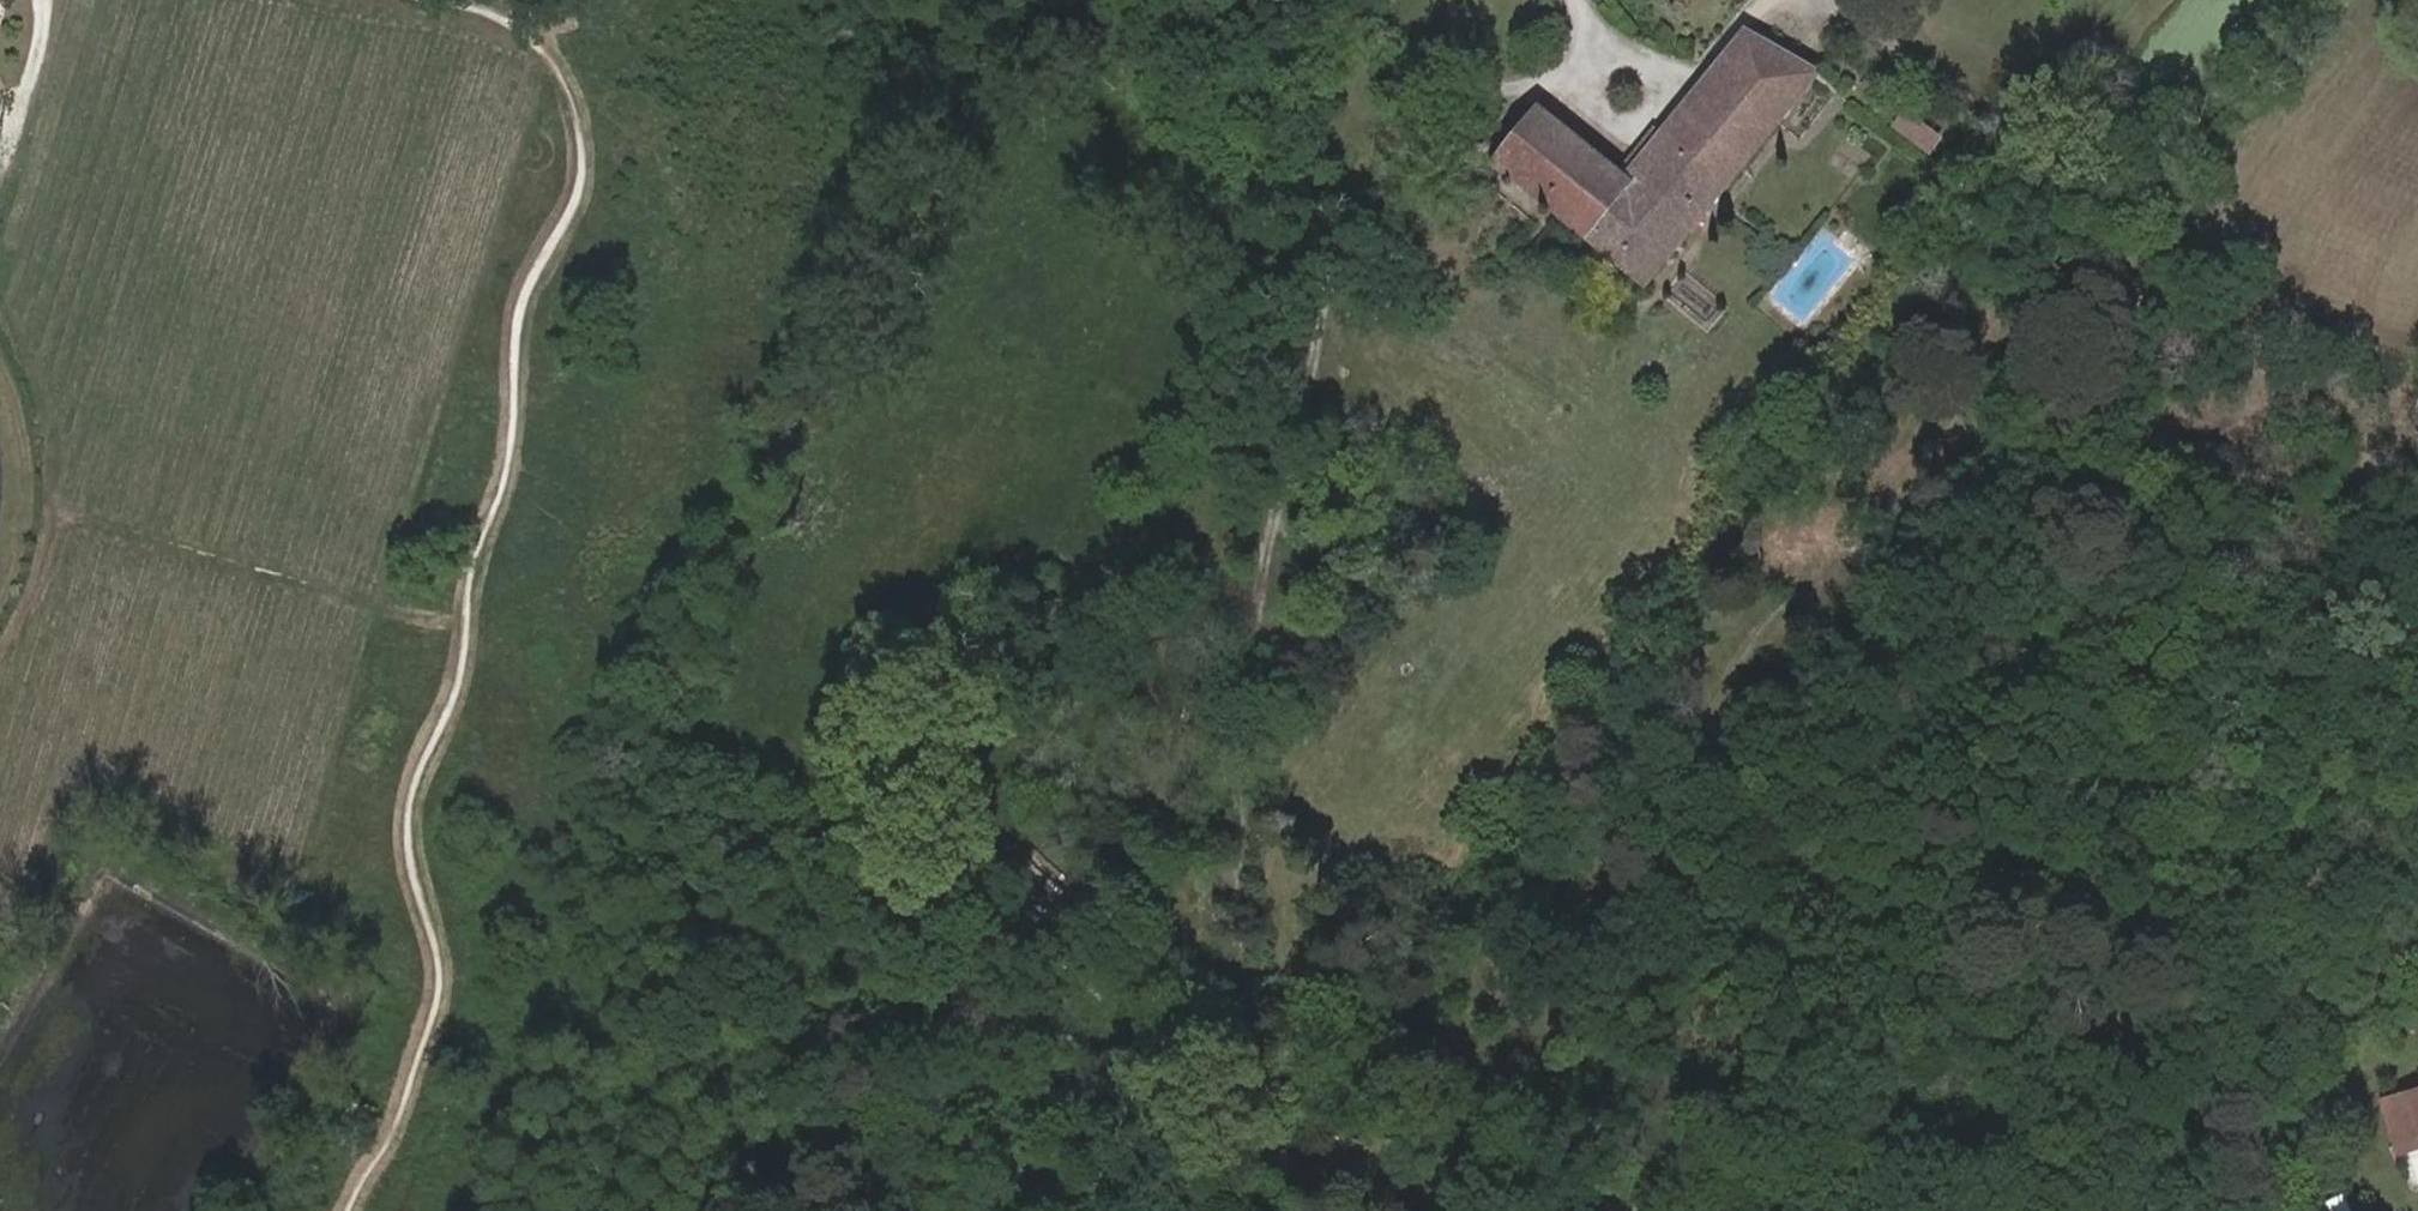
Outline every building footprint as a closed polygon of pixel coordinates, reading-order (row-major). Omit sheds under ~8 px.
[(1626,178),(1538,108),(1496,161),(1645,283),(1817,71),(1746,32),(1626,178)] [(2385,1100),(2400,1152),(2417,1147),(2417,1090),(2385,1100)]
